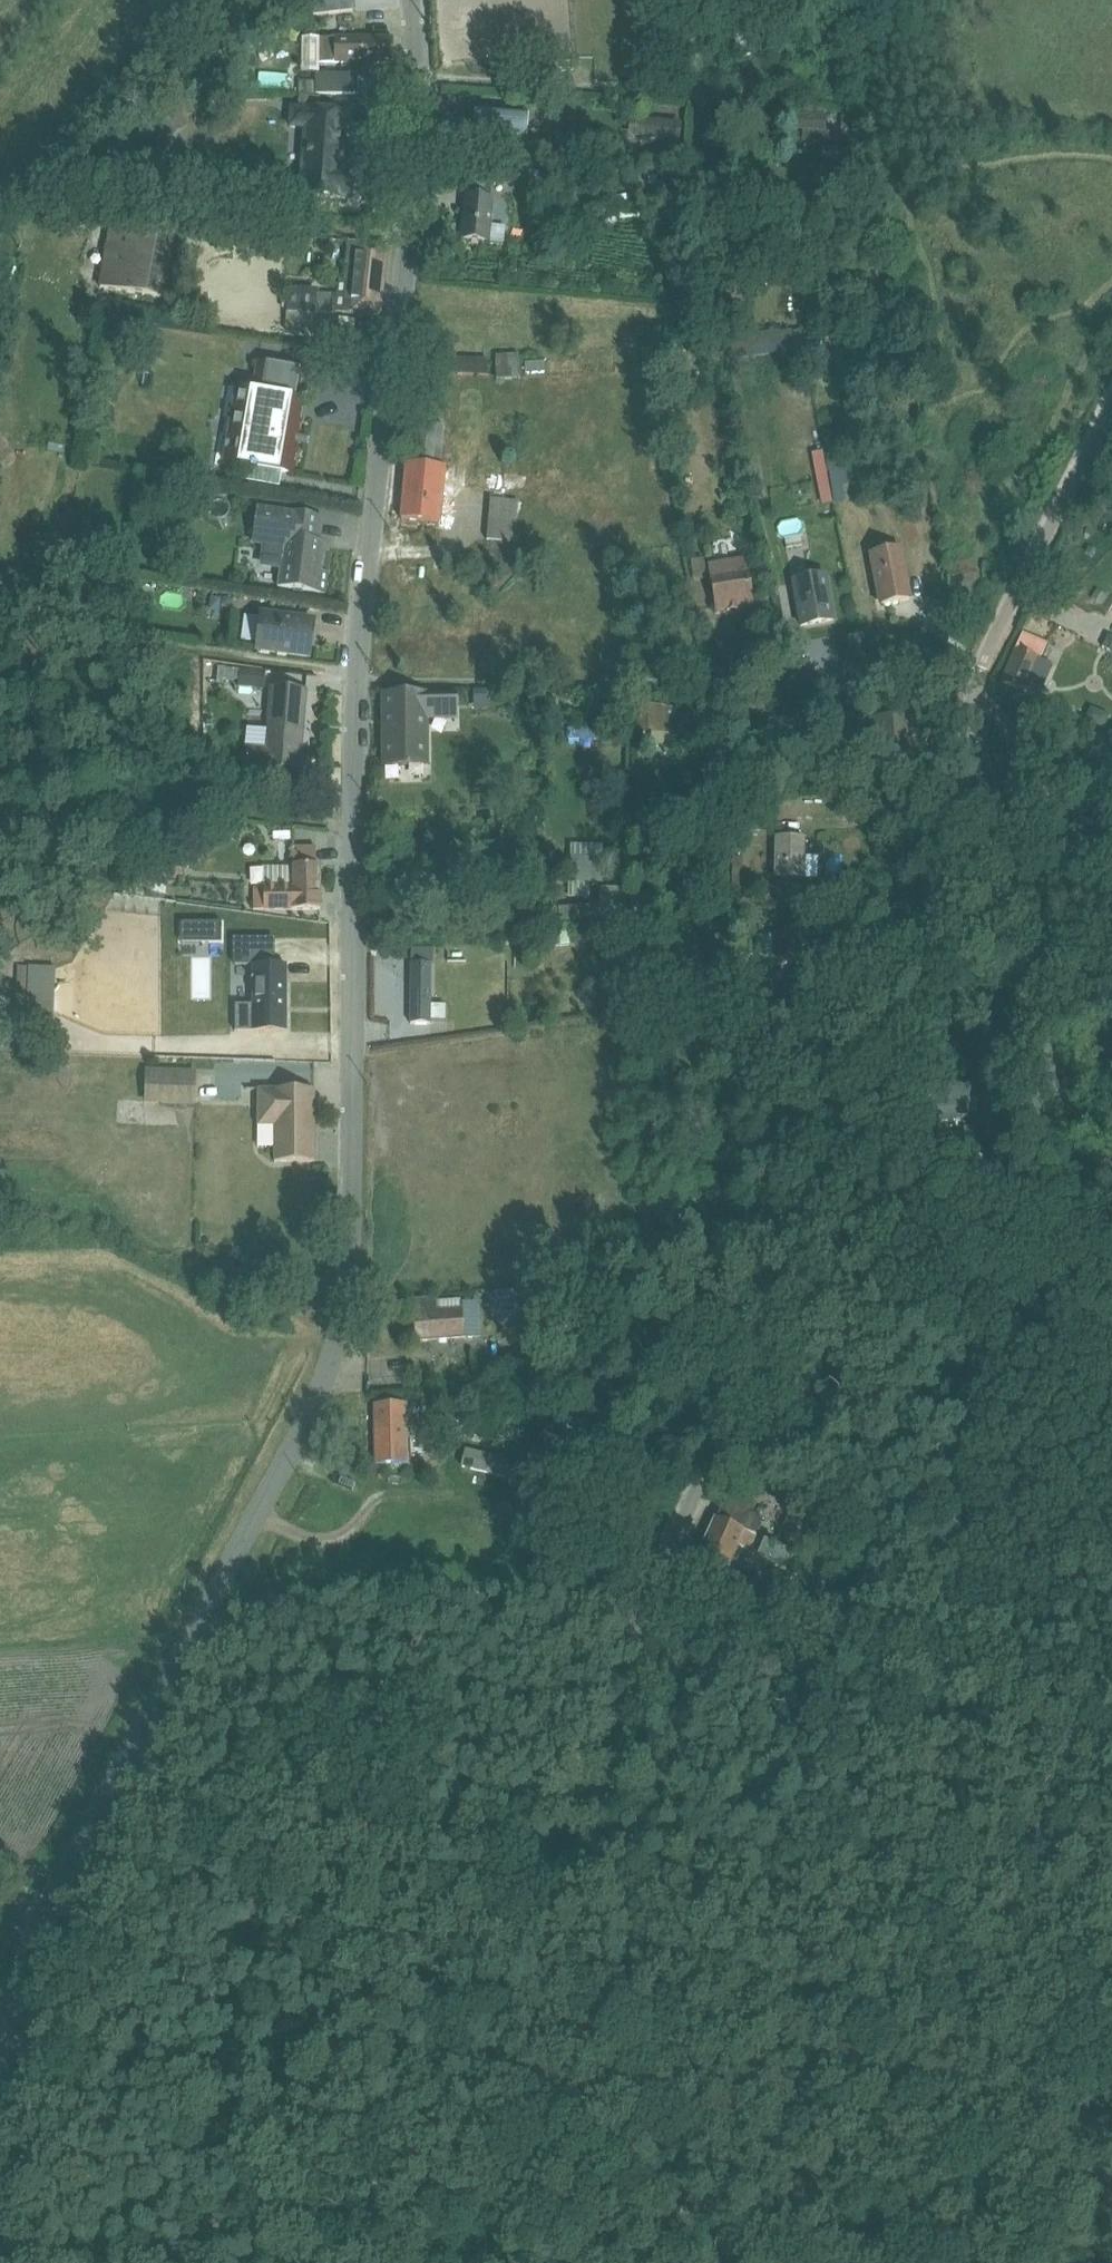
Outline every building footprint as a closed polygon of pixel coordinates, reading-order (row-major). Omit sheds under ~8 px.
[(324,0),(303,0),(303,19),(324,18),(324,0)] [(729,26),(740,60),(751,57),(743,33),(756,28),(753,20),(740,24),(739,21),(729,26)] [(263,47),(258,37),(244,41),(249,53),(263,47)] [(319,65),(393,65),(393,40),(301,41),(301,75),(314,75),(319,76),(319,65)] [(256,72),(255,88),(286,90),(288,74),(256,72)] [(319,76),(314,75),(314,84),(298,83),(297,97),(358,97),(358,76),(319,76)] [(298,197),(352,201),(354,171),(342,170),(346,116),(298,112),(298,110),(290,110),(288,131),(303,133),(298,197)] [(473,134),(526,138),(528,115),(474,111),(473,134)] [(826,117),(790,115),(789,131),(803,132),(802,143),(835,145),(836,131),(825,131),(826,117)] [(681,124),(629,119),(628,138),(680,143),(681,124)] [(859,123),(841,122),(840,140),(858,141),(859,123)] [(685,168),(686,160),(662,158),(661,167),(685,168)] [(461,241),(503,245),(505,228),(491,226),(494,200),(466,197),(461,241)] [(173,242),(109,231),(98,291),(165,302),(172,263),(170,262),(173,242)] [(333,313),(380,318),(387,247),(356,244),(355,246),(347,245),(343,281),(338,281),(337,296),(317,294),(317,290),(288,288),(285,333),(330,336),(333,313)] [(786,330),(727,339),(730,361),(789,352),(786,330)] [(519,356),(495,356),(495,380),(519,380),(519,356)] [(487,360),(444,359),(443,376),(487,377),(487,360)] [(223,462),(292,474),(294,464),(293,463),(294,454),(293,454),(296,435),(299,436),(300,432),(298,431),(300,425),(301,425),(302,421),(299,421),(302,402),(299,401),(304,372),(256,363),(252,391),(235,388),(223,462)] [(430,364),(417,363),(408,464),(406,464),(401,520),(441,524),(446,467),(440,467),(444,427),(425,425),(430,364)] [(549,364),(525,364),(525,375),(545,374),(549,374),(549,364)] [(830,431),(822,432),(827,460),(826,461),(834,504),(844,503),(841,487),(847,486),(841,458),(839,458),(838,452),(834,453),(830,431)] [(71,445),(45,440),(42,451),(68,457),(71,445)] [(832,505),(822,453),(812,454),(814,464),(813,464),(821,507),(832,505)] [(521,486),(522,476),(504,473),(502,484),(521,486)] [(515,544),(519,502),(490,500),(486,542),(515,544)] [(277,588),(325,595),(326,593),(324,593),(327,574),(328,574),(328,572),(320,571),(324,544),(325,544),(325,543),(319,542),(322,520),(323,520),(323,518),(257,509),(251,546),(262,548),(259,569),(279,572),(277,588)] [(1096,553),(1088,548),(1084,555),(1093,559),(1096,553)] [(881,608),(909,602),(899,550),(871,555),(881,608)] [(714,614),(754,607),(746,560),(706,566),(705,560),(691,562),(695,585),(709,582),(714,614)] [(799,630),(835,624),(827,575),(790,582),(799,630)] [(241,612),(240,642),(253,643),(252,655),(311,658),(312,615),(241,612)] [(1022,633),(1001,683),(1026,694),(1027,691),(1039,696),(1052,666),(1040,661),(1047,644),(1022,633)] [(815,644),(816,670),(830,669),(829,644),(815,644)] [(238,688),(264,690),(265,671),(218,667),(217,687),(224,687),(225,680),(238,681),(238,688)] [(245,769),(299,774),(307,691),(269,688),(263,749),(248,748),(245,769)] [(486,707),(489,693),(472,690),(469,704),(486,707)] [(457,721),(457,696),(395,697),(395,717),(385,717),(385,766),(428,766),(428,723),(457,721)] [(651,747),(680,747),(681,735),(696,735),(697,710),(639,707),(638,734),(651,734),(651,747)] [(1089,714),(1085,722),(1103,730),(1107,722),(1105,716),(1090,709),(1089,714)] [(271,825),(269,837),(286,839),(288,828),(271,825)] [(774,879),(817,880),(818,858),(805,858),(805,838),(775,838),(774,879)] [(570,846),(569,897),(590,898),(590,883),(602,883),(603,846),(570,846)] [(253,911),(320,910),(321,866),(316,866),(316,848),(293,848),(293,867),(263,868),(263,885),(258,886),(257,889),(253,889),(253,911)] [(744,857),(732,857),(732,900),(742,901),(743,864),(744,864),(744,857)] [(184,878),(185,863),(163,861),(163,863),(155,863),(154,877),(184,878)] [(559,907),(561,921),(627,920),(627,890),(599,890),(600,903),(559,907)] [(177,953),(219,955),(220,920),(179,919),(177,953)] [(648,924),(626,925),(627,939),(649,938),(648,924)] [(534,951),(570,945),(567,928),(531,932),(534,951)] [(772,936),(757,937),(760,968),(811,963),(807,930),(772,934),(772,936)] [(276,964),(276,939),(233,938),(233,963),(276,964)] [(410,963),(410,1025),(431,1025),(431,963),(410,963)] [(235,1031),(287,1032),(286,965),(253,965),(252,1004),(235,1004),(235,1031)] [(56,968),(21,967),(19,1014),(27,1014),(26,1027),(54,1028),(56,968)] [(146,1070),(144,1104),(195,1106),(197,1072),(146,1070)] [(958,1120),(976,1119),(976,1086),(924,1087),(926,1124),(958,1123),(958,1120)] [(274,1162),(315,1162),(315,1090),(256,1090),(257,1126),(273,1127),(274,1162)] [(421,1341),(480,1337),(478,1301),(462,1302),(462,1299),(436,1301),(436,1299),(412,1301),(415,1350),(422,1350),(421,1341)] [(423,1432),(422,1403),(375,1405),(377,1462),(406,1461),(405,1432),(423,1432)] [(459,1473),(499,1475),(500,1455),(460,1453),(459,1473)] [(693,1566),(724,1579),(739,1545),(750,1550),(757,1536),(755,1535),(763,1519),(751,1513),(757,1502),(752,1500),(753,1497),(729,1487),(717,1517),(715,1517),(693,1566)] [(765,1538),(757,1554),(785,1566),(792,1551),(765,1538)]
